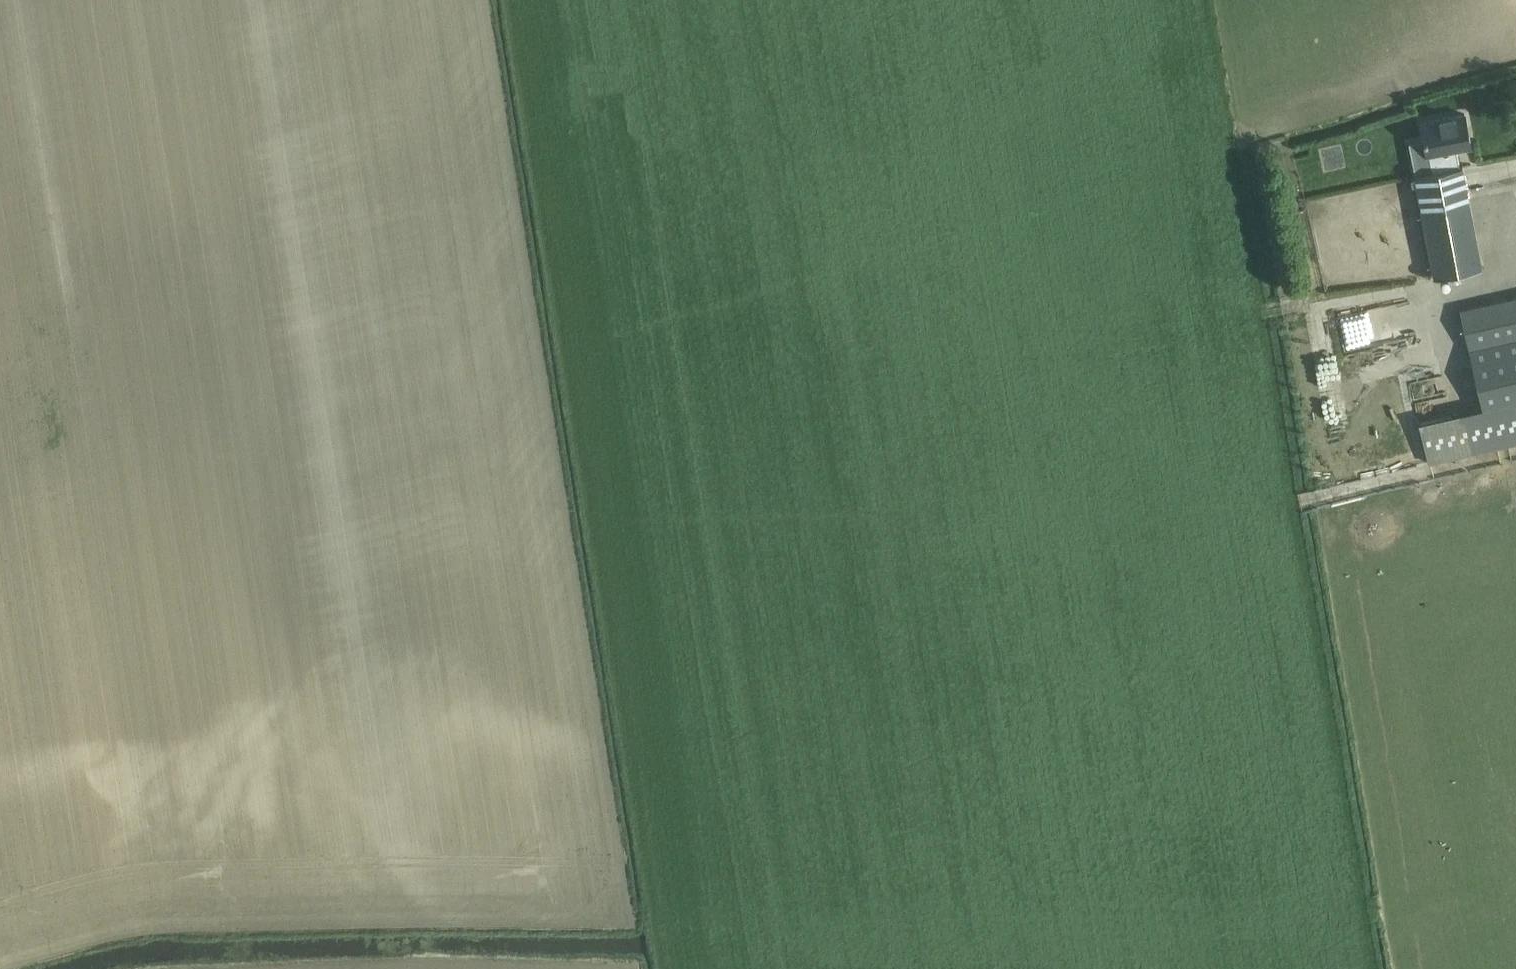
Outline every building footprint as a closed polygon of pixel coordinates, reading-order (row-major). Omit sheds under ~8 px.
[(1472,144),(1470,132),(1467,112),(1423,120),(1429,152),(1431,152),(1434,169),(1417,173),(1436,274),(1483,266),(1464,164),(1461,164),(1458,147),(1472,144)] [(1378,178),(1378,187),(1395,187),(1395,178),(1378,178)] [(1485,407),(1421,421),(1430,463),(1515,443),(1515,295),(1462,307),(1471,346),(1485,407)] [(1407,313),(1354,327),(1362,356),(1400,346),(1398,336),(1412,332),(1407,313)] [(1311,356),(1319,415),(1345,411),(1342,390),(1339,390),(1333,352),(1311,356)] [(1349,484),(1360,484),(1360,467),(1349,467),(1349,484)]
